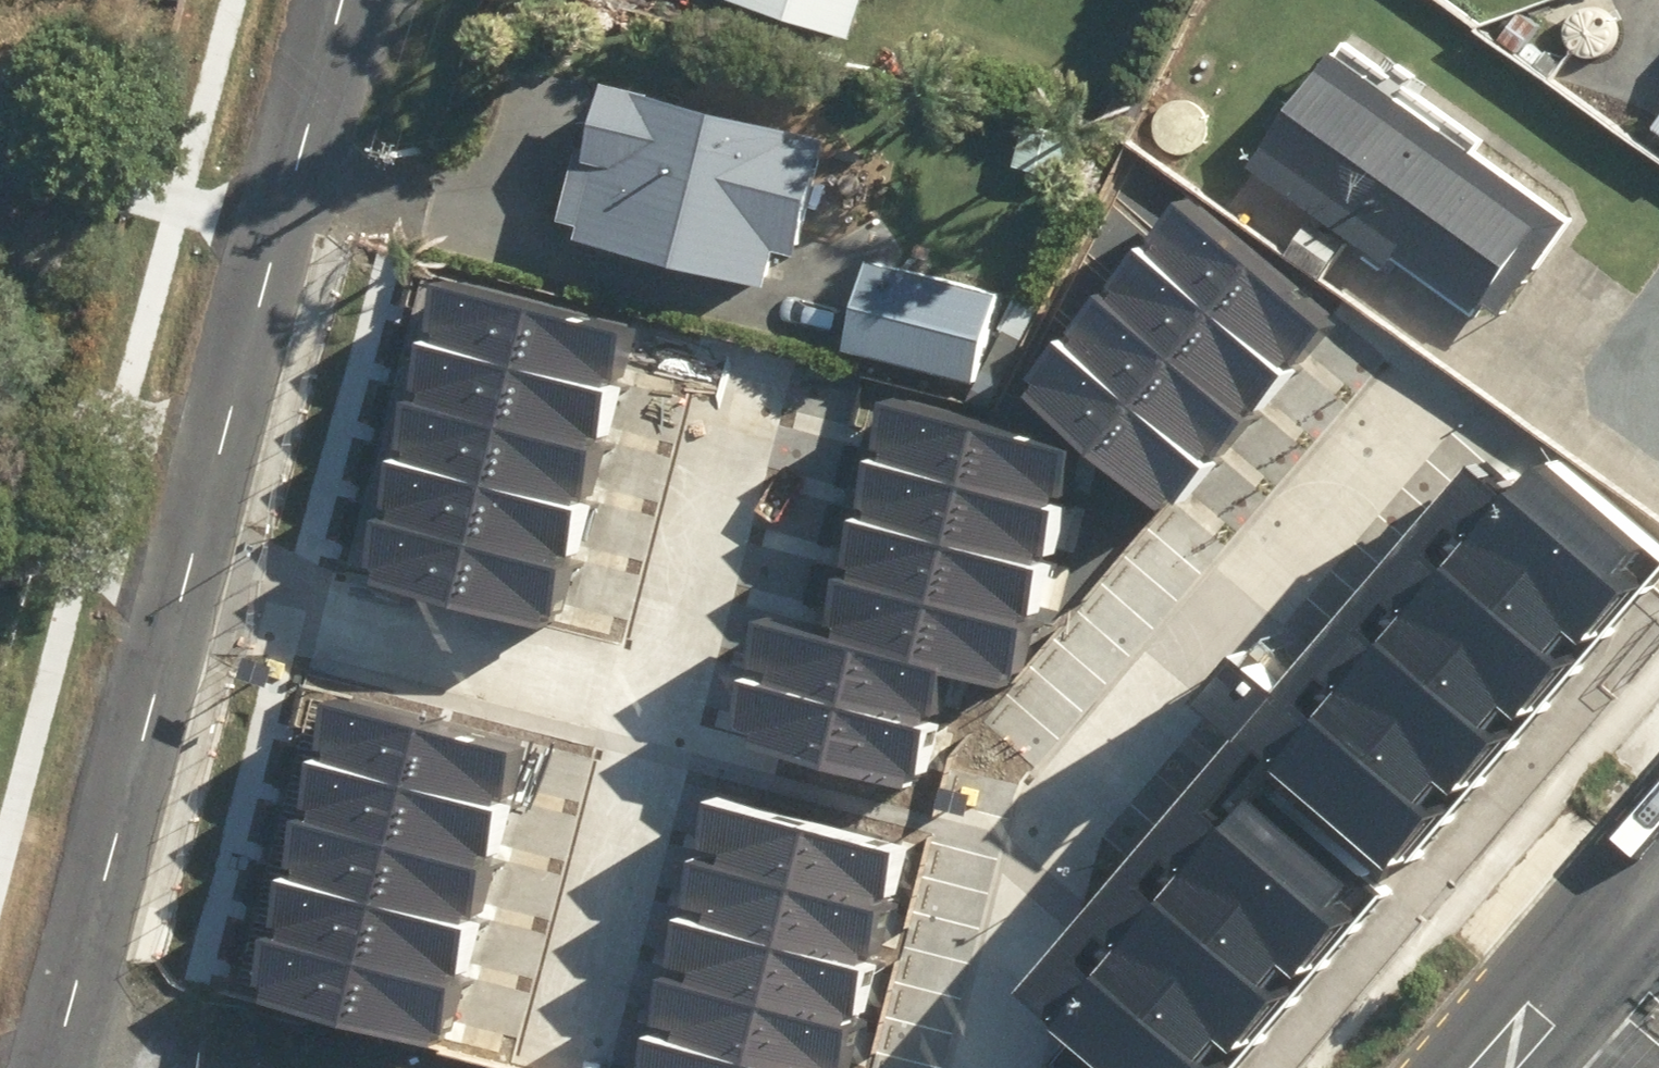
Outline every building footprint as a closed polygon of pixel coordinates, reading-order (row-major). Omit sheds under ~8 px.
[(866,34),(877,0),(765,0),(866,34)] [(1583,59),(1591,58),(1599,54),(1605,48),(1609,40),(1609,31),(1607,23),(1602,16),(1595,11),(1587,8),(1579,9),(1571,12),(1565,17),(1560,23),(1558,31),(1559,40),(1562,47),(1567,53),(1574,57),(1583,59)] [(1256,175),(1387,268),(1396,255),(1476,313),(1480,308),(1499,321),(1511,304),(1566,229),(1348,74),(1334,65),(1256,175)] [(592,149),(576,215),(599,221),(596,235),(783,282),(821,131),(625,81),(607,152),(592,149)] [(1179,156),(1187,155),(1195,151),(1201,145),(1205,137),(1205,129),(1203,120),(1198,113),(1191,108),(1183,106),(1175,106),(1167,109),(1161,114),(1156,121),(1154,129),(1155,137),(1158,144),(1163,150),(1170,155),(1179,156)] [(826,169),(824,182),(832,193),(844,194),(855,187),(857,174),(849,163),(836,161),(826,169)] [(1135,252),(1279,372),(1320,324),(1176,204),(1135,252)] [(1309,228),(1287,259),(1321,282),(1343,251),(1309,228)] [(1095,300),(1239,420),(1279,372),(1135,252),(1095,300)] [(861,345),(989,379),(1012,291),(884,257),(861,345)] [(412,335),(619,387),(634,328),(427,276),(412,335)] [(1055,348),(1199,468),(1239,420),(1095,300),(1055,348)] [(398,394),(604,446),(619,387),(412,335),(398,394)] [(1014,396),(1158,516),(1199,468),(1055,348),(1014,396)] [(383,453),(589,505),(604,446),(398,394),(383,453)] [(883,399),(867,458),(1055,507),(1071,448),(883,399)] [(1658,559),(1658,550),(1522,433),(1099,922),(1068,1048),(1091,1067),(1219,1067),(1658,559)] [(368,512),(574,564),(589,505),(383,453),(368,512)] [(867,458),(851,517),(1039,566),(1055,507),(867,458)] [(353,571),(559,623),(574,564),(368,512),(353,571)] [(851,517),(836,576),(1024,625),(1039,566),(851,517)] [(836,576),(820,634),(953,669),(1008,684),(1024,625),(836,576)] [(820,634),(760,618),(743,678),(935,731),(953,669),(820,634)] [(935,731),(743,678),(728,731),(921,784),(935,731)] [(518,749),(324,699),(308,758),(503,808),(518,749)] [(503,808),(308,758),(293,817),(488,867),(503,808)] [(680,855),(884,909),(900,851),(695,797),(680,855)] [(488,867),(293,817),(278,875),(473,926),(488,867)] [(664,913),(868,967),(884,909),(680,855),(664,913)] [(473,926),(278,875),(263,934),(457,984),(473,926)] [(649,971),(853,1026),(868,967),(664,913),(649,971)] [(457,984),(263,934),(247,993),(442,1043),(457,984)] [(778,1067),(842,1067),(853,1026),(649,971),(633,1030),(778,1067)] [(633,1030),(623,1067),(778,1067),(633,1030)]
